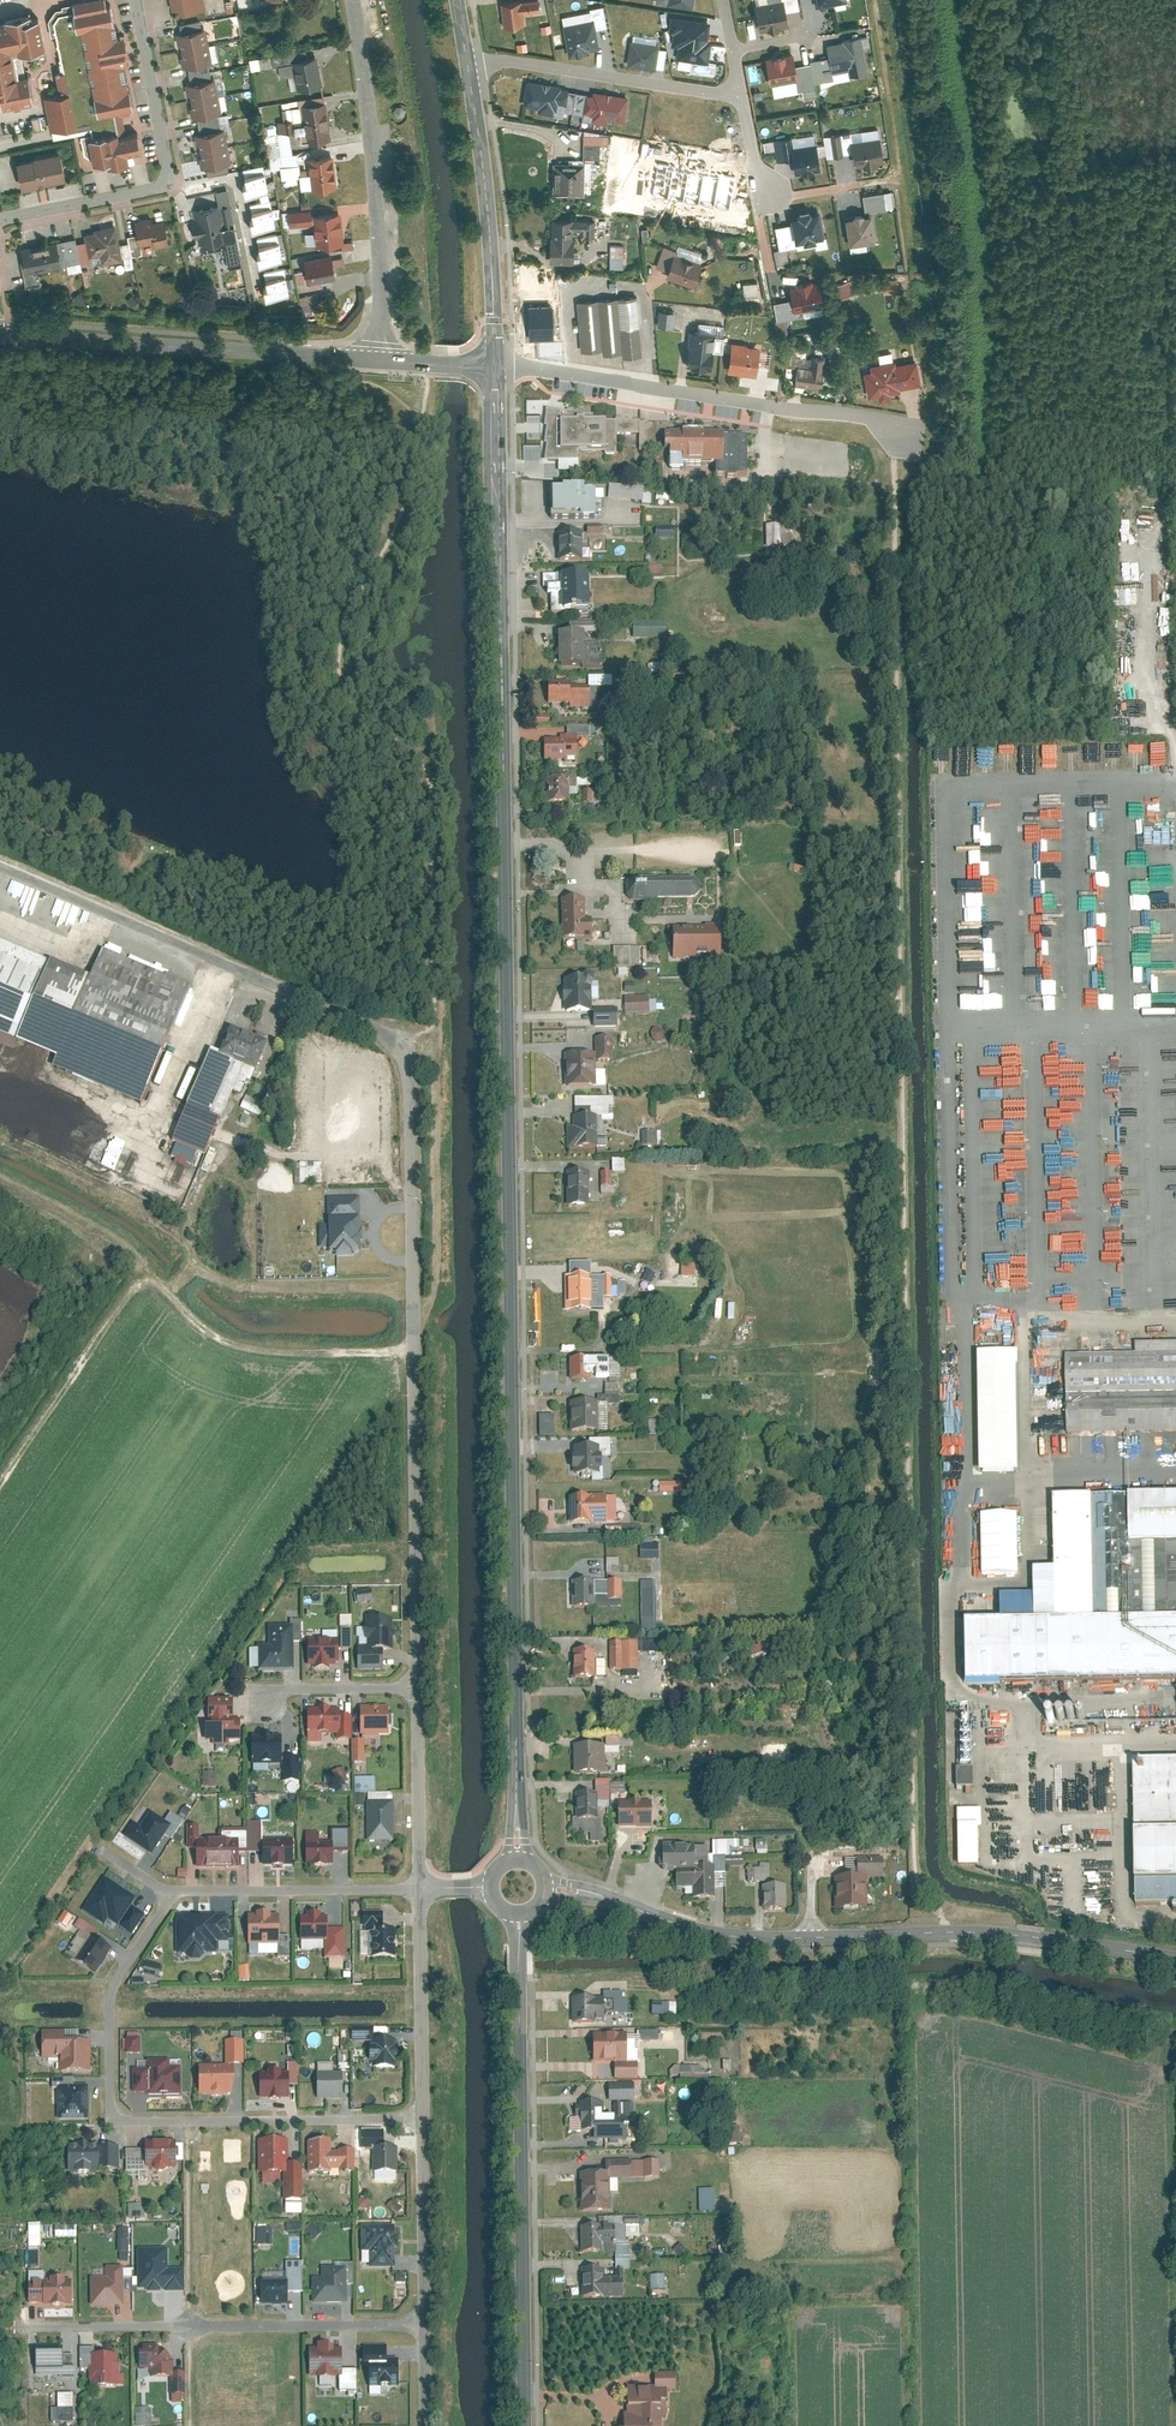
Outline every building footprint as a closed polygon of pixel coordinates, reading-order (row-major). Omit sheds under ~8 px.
[(137,153),(144,152),(139,132),(123,136),(120,115),(136,111),(125,63),(132,63),(126,32),(119,33),(112,4),(109,5),(108,0),(74,0),(76,9),(59,13),(55,17),(55,21),(62,71),(55,73),(57,90),(44,92),(50,132),(92,125),(94,135),(82,136),(86,155),(93,160),(101,166),(109,167),(138,161),(137,153)] [(172,11),(180,10),(181,14),(206,9),(204,0),(170,0),(172,11)] [(503,24),(524,22),(522,11),(538,9),(537,0),(532,0),(521,1),(521,0),(515,0),(500,2),(503,24)] [(657,2),(692,8),(693,0),(657,0),(657,2)] [(788,26),(786,12),(783,0),(779,0),(755,5),(760,31),(788,26)] [(786,12),(799,9),(798,0),(783,0),(786,12)] [(24,73),(20,54),(45,49),(39,17),(22,21),(20,15),(5,18),(5,22),(0,23),(0,101),(1,101),(2,109),(26,105),(25,101),(35,99),(30,72),(24,73)] [(710,22),(671,15),(668,32),(673,32),(671,44),(678,45),(676,57),(708,63),(712,41),(707,40),(710,22)] [(593,17),(563,23),(569,55),(590,51),(589,48),(599,46),(593,17)] [(182,33),(176,34),(178,48),(182,48),(184,56),(180,57),(182,68),(189,68),(191,83),(186,83),(187,95),(191,94),(193,107),(190,107),(192,118),(196,117),(199,134),(196,134),(198,145),(200,144),(202,157),(200,157),(201,169),(205,168),(207,177),(230,173),(229,166),(234,165),(226,129),(221,129),(219,115),(225,115),(218,81),(212,82),(209,66),(215,65),(208,29),(203,30),(201,22),(180,26),(182,33)] [(550,23),(541,25),(542,32),(551,30),(550,23)] [(851,75),(868,72),(860,35),(845,39),(845,40),(826,44),(832,72),(849,69),(851,75)] [(659,43),(631,39),(627,64),(655,69),(659,43)] [(526,42),(516,43),(517,50),(527,49),(526,42)] [(796,79),(798,79),(795,66),(792,54),(786,55),(785,54),(774,56),(775,57),(766,59),(771,84),(796,79)] [(272,66),(270,56),(250,59),(252,70),(272,66)] [(281,77),(293,75),(296,89),(324,85),(319,58),(278,65),(281,77)] [(798,79),(796,79),(798,90),(815,87),(810,63),(795,66),(798,79)] [(527,80),(524,104),(538,106),(537,111),(553,113),(553,108),(556,109),(558,101),(566,103),(568,90),(568,89),(560,88),(561,85),(527,80)] [(278,87),(264,83),(258,100),(271,104),(278,87)] [(576,91),(568,90),(566,103),(558,101),(556,109),(573,111),(576,91)] [(593,95),(586,94),(584,110),(591,111),(591,113),(593,113),(592,120),(605,123),(606,118),(623,120),(627,95),(594,90),(593,95)] [(586,93),(576,91),(573,111),(583,113),(584,110),(586,94),(586,93)] [(334,144),(327,101),(291,106),(292,118),(279,120),(281,134),(294,131),(298,152),(334,144)] [(833,156),(852,153),(850,142),(852,142),(850,131),(829,135),(833,156)] [(609,135),(583,135),(583,160),(609,160),(609,135)] [(777,160),(793,158),(791,147),(794,147),(792,137),(774,140),(777,160)] [(884,161),(880,137),(852,142),(850,142),(852,153),(853,158),(856,158),(858,165),(865,164),(866,166),(878,164),(877,163),(884,161)] [(793,158),(795,174),(821,170),(817,143),(794,147),(791,147),(793,158)] [(61,151),(17,161),(24,190),(68,179),(61,151)] [(337,188),(334,155),(308,158),(311,173),(302,173),(299,154),(270,158),(272,170),(280,170),(283,179),(299,178),(300,192),(337,188)] [(700,205),(705,168),(700,167),(700,160),(688,159),(687,165),(672,163),(667,200),(700,205)] [(269,190),(263,163),(242,168),(245,183),(242,184),(244,195),(269,190)] [(554,193),(583,194),(583,163),(554,163),(554,193)] [(894,191),(884,192),(887,208),(896,207),(894,191)] [(884,192),(863,195),(865,212),(887,208),(884,192)] [(276,226),(270,199),(249,204),(252,219),(249,220),(251,231),(276,226)] [(222,206),(192,210),(199,252),(231,246),(222,206)] [(346,245),(342,214),(314,217),(313,209),(289,211),(291,227),(313,225),(316,247),(346,245)] [(825,235),(819,212),(811,214),(811,210),(799,213),(799,216),(791,218),(792,223),(796,241),(797,241),(804,240),(805,243),(815,241),(815,237),(825,235)] [(854,216),(845,218),(849,244),(877,240),(873,214),(864,215),(864,213),(854,214),(854,216)] [(163,214),(134,221),(143,252),(171,245),(163,214)] [(550,238),(550,263),(572,263),(573,229),(583,229),(583,236),(594,236),(594,221),(573,221),(573,219),(552,219),(552,238),(550,238)] [(796,241),(792,223),(775,227),(779,249),(798,246),(797,241),(796,241)] [(117,226),(84,234),(89,258),(100,255),(103,265),(124,262),(117,226)] [(282,260),(277,233),(256,238),(259,253),(256,254),(258,265),(282,260)] [(75,238),(58,241),(22,249),(27,270),(22,271),(25,288),(45,285),(42,272),(81,262),(75,238)] [(623,246),(611,246),(610,258),(623,258),(623,246)] [(666,277),(694,285),(701,264),(677,257),(678,251),(663,247),(656,269),(667,272),(666,277)] [(332,255),(305,261),(311,285),(338,280),(332,255)] [(290,294),(284,267),(263,271),(266,287),(263,288),(265,299),(290,294)] [(296,272),(298,283),(305,282),(304,271),(296,272)] [(796,285),(790,286),(792,298),(794,311),(802,310),(824,306),(819,281),(812,282),(812,280),(795,283),(796,285)] [(839,285),(844,297),(855,293),(850,281),(839,285)] [(746,296),(760,295),(758,282),(745,283),(746,296)] [(639,296),(576,302),(581,351),(605,349),(605,354),(623,352),(624,359),(645,357),(639,296)] [(803,315),(802,310),(794,311),(792,298),(773,302),(777,320),(803,315)] [(669,310),(659,309),(657,326),(667,327),(669,310)] [(554,310),(529,310),(529,339),(554,339),(554,310)] [(715,334),(691,331),(686,370),(710,373),(715,334)] [(760,346),(731,343),(728,371),(757,374),(760,346)] [(811,363),(797,362),(796,382),(822,385),(824,359),(812,357),(811,363)] [(894,359),(870,363),(871,369),(863,370),(868,395),(878,393),(879,399),(891,397),(890,392),(900,390),(899,386),(920,383),(915,359),(895,362),(894,359)] [(726,435),(673,434),(673,423),(594,423),(594,416),(551,416),(551,457),(565,457),(565,469),(578,469),(578,453),(613,453),(613,433),(641,433),(641,451),(673,451),(673,467),(715,467),(726,467),(726,439),(726,435)] [(726,467),(715,467),(714,480),(747,479),(747,439),(726,439),(726,467)] [(615,493),(615,500),(644,501),(644,488),(611,488),(611,493),(615,493)] [(550,497),(550,522),(578,522),(578,525),(594,525),(594,499),(583,499),(583,494),(562,494),(562,497),(550,497)] [(584,538),(559,538),(559,567),(584,566),(584,538)] [(581,578),(556,579),(556,617),(569,617),(581,613),(581,578)] [(634,624),(634,643),(666,643),(666,624),(634,624)] [(585,640),(560,640),(560,675),(585,674),(585,640)] [(548,709),(569,709),(569,712),(590,712),(590,689),(569,690),(569,686),(548,686),(548,709)] [(544,743),(544,764),(575,764),(575,767),(578,767),(578,743),(544,743)] [(547,784),(547,811),(569,811),(569,793),(577,793),(577,779),(566,779),(566,784),(547,784)] [(1041,804),(1022,806),(1023,819),(1030,818),(1031,832),(1043,831),(1041,804)] [(983,823),(983,807),(962,807),(961,821),(974,821),(974,823),(983,823)] [(1044,846),(1043,834),(1026,835),(1027,847),(1044,846)] [(1023,867),(1023,879),(1043,879),(1043,867),(1023,867)] [(997,890),(996,875),(984,875),(985,891),(997,890)] [(655,900),(655,896),(690,896),(696,890),(697,882),(691,876),(630,877),(631,900),(655,900)] [(1027,884),(1028,900),(1045,899),(1044,883),(1027,884)] [(958,912),(982,912),(982,895),(958,895),(958,912)] [(560,898),(560,940),(590,940),(590,919),(582,919),(583,898),(560,898)] [(704,925),(670,925),(670,955),(718,954),(718,923),(704,923),(704,925)] [(0,937),(0,1035),(151,1096),(196,985),(105,949),(94,975),(0,937)] [(612,967),(639,966),(638,946),(611,947),(612,967)] [(794,974),(805,975),(805,966),(794,965),(794,974)] [(566,974),(566,1012),(588,1012),(588,983),(591,983),(591,975),(588,971),(583,971),(580,974),(566,974)] [(623,983),(623,993),(634,993),(633,983),(623,983)] [(623,996),(624,1014),(648,1012),(648,1000),(647,995),(623,996)] [(1034,1007),(1057,1007),(1057,1005),(1063,1005),(1063,996),(1043,996),(1043,1004),(1034,1004),(1034,1007)] [(591,1009),(592,1027),(616,1026),(615,1008),(591,1009)] [(696,1022),(683,1022),(683,1036),(697,1036),(696,1022)] [(270,1043),(232,1027),(221,1054),(210,1049),(171,1143),(208,1159),(246,1066),(259,1071),(270,1043)] [(594,1036),(595,1060),(612,1060),(612,1036),(594,1036)] [(564,1052),(565,1089),(594,1088),(593,1052),(564,1052)] [(247,1096),(241,1108),(263,1118),(269,1106),(247,1096)] [(566,1126),(566,1148),(595,1148),(595,1115),(572,1115),(572,1126),(566,1126)] [(983,1122),(982,1129),(993,1131),(994,1124),(983,1122)] [(317,1183),(323,1183),(322,1163),(303,1164),(303,1171),(312,1171),(312,1177),(317,1177),(317,1183)] [(566,1170),(566,1206),(587,1206),(587,1170),(566,1170)] [(603,1189),(613,1188),(611,1173),(601,1174),(603,1189)] [(361,1214),(329,1215),(329,1223),(320,1223),(321,1246),(329,1246),(329,1250),(335,1250),(335,1254),(354,1254),(354,1250),(362,1250),(361,1214)] [(561,1307),(588,1307),(588,1276),(561,1276),(561,1307)] [(1016,1354),(978,1355),(980,1473),(1018,1472),(1016,1354)] [(1069,1435),(1175,1433),(1175,1355),(1067,1357),(1069,1435)] [(589,1380),(589,1377),(609,1377),(609,1356),(589,1356),(580,1356),(568,1356),(569,1380),(589,1380)] [(569,1400),(569,1428),(595,1428),(595,1399),(569,1400)] [(551,1413),(537,1413),(537,1434),(552,1434),(551,1413)] [(573,1467),(573,1472),(596,1472),(596,1466),(599,1466),(599,1451),(594,1451),(594,1444),(572,1444),(572,1451),(569,1452),(569,1467),(573,1467)] [(658,1480),(658,1491),(682,1492),(682,1481),(658,1480)] [(604,1493),(567,1494),(567,1521),(614,1521),(614,1494),(604,1495),(604,1493)] [(1002,1685),(1175,1682),(1175,1498),(1056,1499),(1057,1572),(1036,1573),(1036,1596),(1001,1597),(1002,1685)] [(1020,1513),(982,1513),(982,1574),(1020,1573),(1020,1513)] [(639,1536),(640,1557),(658,1557),(658,1542),(652,1542),(652,1536),(639,1536)] [(605,1557),(605,1572),(618,1571),(618,1557),(605,1557)] [(605,1578),(592,1579),(592,1594),(592,1605),(621,1605),(620,1599),(620,1578),(605,1578)] [(571,1607),(592,1607),(592,1605),(592,1594),(592,1579),(570,1579),(571,1607)] [(654,1580),(641,1580),(641,1631),(661,1631),(661,1622),(654,1622),(654,1580)] [(360,1603),(374,1600),(372,1590),(358,1592),(360,1603)] [(342,1649),(353,1649),(353,1615),(342,1615),(342,1649)] [(368,1617),(368,1647),(393,1647),(393,1617),(368,1617)] [(269,1625),(269,1642),(258,1643),(258,1670),(294,1670),(294,1625),(269,1625)] [(308,1637),(308,1664),(336,1664),(336,1637),(308,1637)] [(608,1640),(608,1669),(637,1669),(637,1639),(608,1640)] [(743,1652),(746,1663),(767,1656),(763,1645),(743,1652)] [(571,1648),(572,1676),(594,1676),(594,1648),(571,1648)] [(384,1654),(359,1654),(359,1668),(384,1668),(384,1654)] [(210,1696),(210,1714),(233,1714),(233,1696),(210,1696)] [(360,1705),(361,1733),(389,1733),(389,1705),(360,1705)] [(322,1741),(322,1731),(340,1731),(340,1708),(332,1708),(332,1707),(318,1707),(318,1708),(309,1708),(308,1741),(322,1741)] [(235,1716),(208,1715),(208,1718),(206,1718),(206,1738),(214,1738),(214,1743),(230,1743),(230,1738),(241,1738),(241,1717),(235,1717),(235,1716)] [(253,1733),(254,1762),(282,1762),(282,1732),(253,1733)] [(604,1736),(604,1743),(604,1744),(618,1744),(618,1735),(604,1736)] [(365,1738),(353,1738),(353,1761),(365,1761),(365,1738)] [(572,1744),(572,1771),(605,1770),(604,1755),(604,1744),(604,1743),(572,1744)] [(604,1744),(604,1755),(618,1754),(618,1744),(604,1744)] [(1135,1901),(1175,1900),(1175,1754),(1133,1755),(1135,1901)] [(302,1781),(301,1759),(284,1760),(285,1782),(302,1781)] [(345,1768),(334,1771),(337,1784),(349,1781),(345,1768)] [(204,1786),(217,1785),(216,1770),(203,1771),(204,1786)] [(375,1776),(355,1776),(355,1791),(375,1791),(375,1776)] [(574,1818),(595,1818),(595,1791),(574,1791),(574,1818)] [(616,1800),(616,1826),(650,1825),(649,1799),(616,1800)] [(394,1800),(367,1800),(368,1840),(394,1840),(394,1800)] [(982,1821),(982,1809),(960,1809),(960,1865),(980,1865),(980,1821),(982,1821)] [(152,1810),(142,1825),(134,1820),(124,1835),(152,1852),(171,1823),(152,1810)] [(307,1862),(333,1861),(333,1834),(307,1835),(307,1862)] [(200,1865),(240,1864),(240,1836),(200,1837),(200,1865)] [(263,1836),(263,1863),(293,1863),(293,1836),(263,1836)] [(716,1856),(732,1856),(732,1849),(739,1849),(739,1840),(716,1841),(716,1856)] [(660,1843),(660,1864),(691,1864),(691,1842),(660,1843)] [(856,1854),(856,1875),(865,1875),(882,1874),(881,1854),(856,1854)] [(771,1881),(770,1863),(760,1863),(760,1868),(749,1868),(750,1882),(771,1881)] [(674,1886),(691,1886),(691,1896),(712,1896),(711,1864),(695,1864),(695,1867),(673,1867),(674,1886)] [(179,1877),(188,1877),(188,1869),(179,1869),(179,1877)] [(104,1923),(108,1918),(118,1924),(137,1897),(104,1875),(82,1908),(104,1923)] [(833,1875),(833,1908),(866,1907),(865,1875),(856,1875),(833,1875)] [(761,1883),(761,1908),(784,1907),(784,1883),(761,1883)] [(249,1913),(249,1942),(280,1942),(280,1912),(273,1912),(272,1909),(256,1910),(256,1913),(249,1913)] [(301,1914),(301,1938),(328,1938),(327,1914),(320,1914),(320,1909),(310,1909),(310,1914),(301,1914)] [(226,1913),(176,1913),(176,1952),(184,1952),(190,1958),(201,1958),(204,1952),(216,1952),(215,1942),(229,1942),(229,1939),(234,1939),(234,1918),(226,1918),(226,1913)] [(371,1930),(371,1955),(395,1955),(395,1926),(377,1926),(377,1930),(371,1930)] [(92,1933),(75,1957),(95,1971),(113,1946),(92,1933)] [(145,1974),(160,1977),(163,1964),(147,1961),(145,1974)] [(601,1990),(601,1997),(603,1997),(603,2012),(627,2012),(627,1997),(621,1997),(621,1990),(601,1990)] [(603,2012),(603,1997),(601,1997),(570,1997),(571,2022),(604,2021),(603,2012)] [(676,2014),(676,2004),(667,2004),(667,2014),(676,2014)] [(126,2031),(127,2052),(140,2052),(140,2036),(139,2036),(139,2031),(126,2031)] [(625,2031),(592,2032),(592,2060),(626,2060),(625,2031)] [(42,2058),(59,2058),(59,2071),(91,2071),(90,2036),(43,2037),(43,2045),(36,2045),(36,2055),(42,2055),(42,2058)] [(225,2039),(225,2062),(243,2062),(243,2039),(225,2039)] [(370,2046),(370,2062),(374,2062),(374,2068),(396,2068),(396,2039),(375,2039),(375,2046),(370,2046)] [(169,2057),(148,2058),(148,2067),(148,2091),(149,2095),(181,2094),(181,2066),(169,2066),(169,2057)] [(199,2063),(199,2093),(232,2093),(232,2063),(199,2063)] [(148,2091),(148,2067),(133,2068),(133,2091),(148,2091)] [(260,2097),(289,2097),(288,2072),(282,2072),(282,2069),(268,2069),(268,2072),(260,2072),(260,2097)] [(316,2072),(317,2098),(344,2098),(343,2071),(316,2072)] [(57,2084),(57,2119),(89,2118),(89,2083),(57,2084)] [(636,2100),(636,2083),(610,2084),(611,2101),(636,2100)] [(579,2117),(579,2129),(592,2129),(592,2138),(627,2138),(626,2106),(601,2106),(601,2100),(578,2101),(578,2106),(573,2106),(573,2117),(579,2117)] [(288,2161),(288,2139),(258,2138),(258,2173),(263,2173),(263,2183),(281,2183),(281,2171),(286,2171),(286,2161),(288,2161)] [(167,2170),(168,2168),(176,2168),(177,2139),(146,2139),(146,2167),(154,2167),(156,2170),(160,2172),(163,2172),(167,2170)] [(340,2151),(332,2151),(331,2140),(309,2140),(309,2173),(332,2172),(332,2170),(340,2170),(340,2172),(356,2172),(356,2149),(340,2149),(340,2151)] [(68,2170),(98,2170),(98,2142),(68,2142),(68,2170)] [(373,2146),(374,2172),(396,2172),(396,2146),(373,2146)] [(608,2170),(577,2171),(578,2210),(609,2210),(608,2170)] [(698,2187),(698,2212),(713,2212),(713,2187),(698,2187)] [(41,2221),(29,2222),(29,2244),(41,2244),(41,2221)] [(55,2223),(55,2237),(77,2237),(77,2224),(55,2223)] [(315,2240),(322,2232),(312,2223),(305,2231),(315,2240)] [(600,2251),(600,2241),(614,2241),(613,2223),(579,2224),(579,2251),(600,2251)] [(362,2250),(370,2250),(370,2267),(397,2267),(396,2247),(399,2247),(399,2233),(395,2233),(395,2224),(361,2225),(362,2250)] [(256,2226),(256,2244),(272,2244),(272,2226),(256,2226)] [(185,2268),(169,2268),(169,2247),(137,2247),(138,2290),(148,2290),(148,2291),(161,2291),(162,2289),(165,2289),(165,2291),(185,2291),(185,2268)] [(321,2266),(322,2276),(313,2276),(313,2302),(347,2301),(346,2266),(321,2266)] [(123,2306),(122,2267),(106,2267),(107,2277),(91,2278),(91,2306),(123,2306)] [(621,2275),(604,2275),(604,2267),(580,2267),(580,2296),(605,2295),(605,2296),(622,2296),(621,2275)] [(650,2273),(650,2288),(665,2288),(664,2273),(650,2273)] [(44,2305),(72,2304),(72,2281),(67,2281),(67,2275),(50,2275),(50,2281),(29,2281),(29,2302),(44,2302),(44,2305)] [(261,2280),(261,2304),(289,2303),(288,2279),(261,2280)] [(318,2346),(310,2346),(310,2375),(343,2375),(343,2346),(335,2346),(335,2341),(318,2341),(318,2346)] [(148,2367),(150,2370),(150,2376),(170,2375),(174,2375),(174,2370),(174,2359),(158,2343),(139,2344),(140,2368),(148,2367)] [(74,2364),(64,2364),(64,2345),(35,2345),(35,2375),(74,2375),(74,2364)] [(91,2355),(93,2355),(93,2347),(81,2347),(81,2368),(89,2368),(89,2365),(91,2366),(91,2355)] [(120,2363),(117,2363),(117,2355),(93,2355),(91,2355),(91,2366),(89,2365),(89,2368),(90,2381),(91,2380),(91,2387),(117,2387),(117,2386),(124,2386),(124,2375),(120,2375),(120,2363)] [(370,2386),(399,2386),(399,2363),(370,2363),(370,2386)] [(186,2369),(174,2370),(174,2375),(170,2375),(170,2393),(172,2393),(172,2401),(182,2401),(182,2393),(186,2393),(186,2369)] [(625,2416),(619,2416),(619,2425),(659,2425),(660,2416),(667,2416),(665,2387),(625,2388),(625,2416)] [(73,2394),(58,2394),(58,2423),(73,2423),(73,2394)] [(135,2407),(136,2425),(152,2425),(152,2407),(135,2407)] [(87,2425),(95,2425),(95,2413),(86,2413),(87,2425)]
